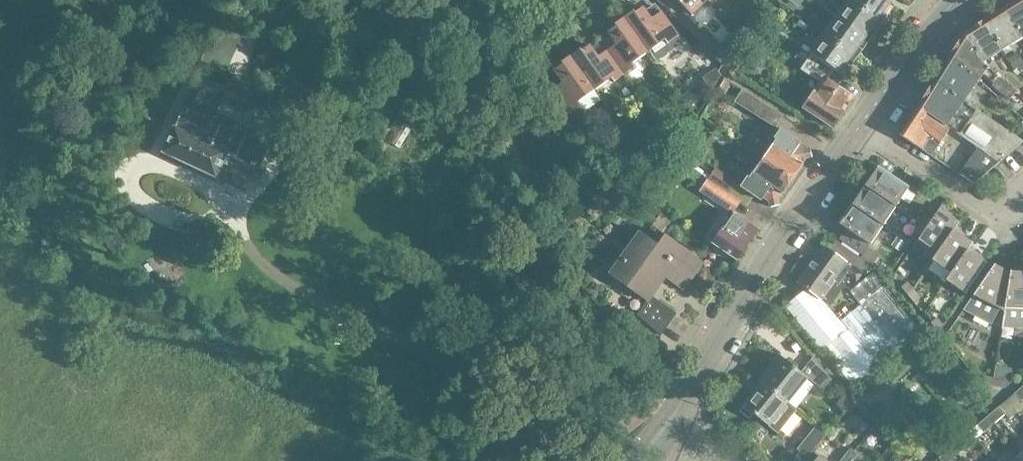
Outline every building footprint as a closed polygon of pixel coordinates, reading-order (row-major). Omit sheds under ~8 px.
[(694,17),(697,14),(694,11),(705,0),(678,0),(694,17)] [(836,17),(865,37),(874,24),(878,27),(882,23),(850,0),(848,0),(842,8),(830,1),(824,9),(836,17)] [(882,23),(885,18),(881,15),(891,2),(888,0),(850,0),(882,23)] [(1022,36),(1022,38),(1022,0),(1016,0),(1004,8),(1022,36)] [(634,11),(624,18),(648,52),(655,61),(681,42),(678,37),(679,36),(663,13),(662,12),(652,19),(644,7),(642,8),(635,13),(634,11)] [(1004,8),(984,21),(1002,49),(1001,50),(1005,55),(1013,50),(1010,44),(1022,36),(1004,8)] [(778,15),(770,9),(762,21),(770,26),(778,15)] [(836,17),(823,34),(857,58),(860,53),(856,50),(865,37),(836,17)] [(616,44),(607,50),(625,75),(635,67),(632,64),(648,52),(624,18),(615,24),(616,26),(608,32),(616,44)] [(984,21),(964,34),(982,62),(986,66),(993,62),(990,57),(1001,50),(1002,49),(984,21)] [(218,26),(202,60),(226,71),(242,37),(218,26)] [(811,52),(813,53),(835,68),(839,72),(849,59),(854,62),(857,58),(823,34),(811,52)] [(982,62),(964,34),(949,57),(979,78),(987,66),(986,66),(982,62)] [(580,49),(571,56),(595,90),(611,78),(614,82),(625,75),(607,50),(598,57),(590,45),(581,51),(580,49)] [(811,52),(799,68),(821,82),(804,107),(832,126),(852,97),(827,79),(835,68),(813,53),(811,52)] [(1007,58),(1014,70),(1022,64),(1022,61),(1017,52),(1007,58)] [(563,83),(552,90),(569,114),(581,105),(579,102),(595,90),(571,56),(561,62),(562,64),(554,70),(563,83)] [(943,68),(935,81),(963,101),(970,90),(979,78),(949,57),(948,60),(945,59),(942,66),(943,68)] [(1007,84),(999,77),(993,83),(991,86),(1009,100),(1016,92),(1007,84)] [(1022,142),(1022,141),(963,101),(935,81),(918,105),(899,134),(934,157),(938,152),(934,150),(948,128),(977,148),(960,174),(974,183),(998,162),(1022,142)] [(185,108),(164,152),(216,176),(223,162),(223,161),(228,163),(229,162),(230,162),(233,157),(244,163),(245,161),(261,168),(273,143),(237,126),(235,131),(205,117),(215,95),(196,86),(191,97),(190,96),(185,108)] [(680,96),(680,97),(687,107),(703,97),(695,87),(680,96)] [(783,115),(742,90),(735,102),(775,128),(783,115)] [(678,118),(663,128),(668,136),(683,126),(678,118)] [(775,139),(762,158),(792,178),(806,159),(811,158),(809,148),(805,148),(794,141),(796,138),(780,127),(774,138),(775,139)] [(670,154),(658,146),(648,163),(660,171),(670,154)] [(792,178),(762,158),(749,177),(747,176),(740,186),(756,197),(758,194),(768,201),(769,206),(779,204),(778,200),(792,178)] [(877,166),(863,185),(894,206),(907,187),(877,166)] [(716,168),(708,179),(728,193),(736,182),(716,168)] [(728,193),(708,179),(700,191),(732,214),(712,242),(737,259),(758,228),(734,212),(741,202),(728,193)] [(881,225),(894,206),(863,185),(850,204),(881,225)] [(844,228),(837,239),(860,255),(860,257),(872,265),(878,254),(866,247),(881,225),(850,204),(837,223),(844,228)] [(924,227),(911,246),(930,259),(951,230),(957,221),(949,213),(947,216),(936,209),(930,219),(924,227)] [(660,214),(652,225),(663,233),(671,221),(660,214)] [(925,215),(919,223),(924,227),(930,219),(925,215)] [(918,235),(924,227),(919,223),(913,232),(918,235)] [(951,230),(930,259),(949,272),(965,249),(972,242),(963,234),(961,237),(951,230)] [(640,232),(609,275),(646,300),(634,317),(661,335),(676,313),(652,296),(664,278),(677,287),(681,280),(687,284),(703,261),(665,235),(658,244),(640,232)] [(822,245),(796,281),(807,288),(828,304),(829,305),(849,278),(845,276),(851,267),(845,263),(845,262),(826,248),(822,245)] [(965,249),(949,272),(944,280),(964,293),(986,262),(977,254),(976,256),(965,249)] [(1009,273),(993,264),(963,308),(989,322),(997,308),(1004,312),(1004,308),(1009,273)] [(1001,330),(1002,331),(1003,326),(1022,327),(1022,271),(1008,270),(1009,273),(1004,308),(1004,312),(1001,330)] [(914,289),(907,281),(901,287),(907,295),(914,289)] [(914,289),(907,295),(914,303),(920,297),(914,289)] [(936,317),(930,322),(936,330),(942,325),(936,317)] [(778,354),(759,379),(788,401),(807,377),(823,389),(831,379),(813,355),(801,371),(778,354)] [(992,378),(983,376),(982,385),(991,386),(992,378)] [(992,378),(991,386),(1002,388),(1003,380),(992,378)] [(760,382),(742,405),(743,406),(739,411),(748,418),(752,413),(777,433),(796,409),(787,402),(788,401),(759,379),(757,381),(760,382)] [(1004,401),(1011,408),(1022,398),(1022,385),(1004,401)] [(1004,401),(986,417),(992,424),(1011,408),(1004,401)] [(986,417),(977,424),(983,432),(992,424),(986,417)] [(807,457),(827,434),(816,426),(797,449),(807,457)] [(962,438),(949,449),(955,456),(968,445),(962,438)] [(844,456),(850,460),(852,460),(858,454),(850,448),(844,456)] [(939,458),(942,460),(950,460),(955,456),(949,449),(939,458)]
